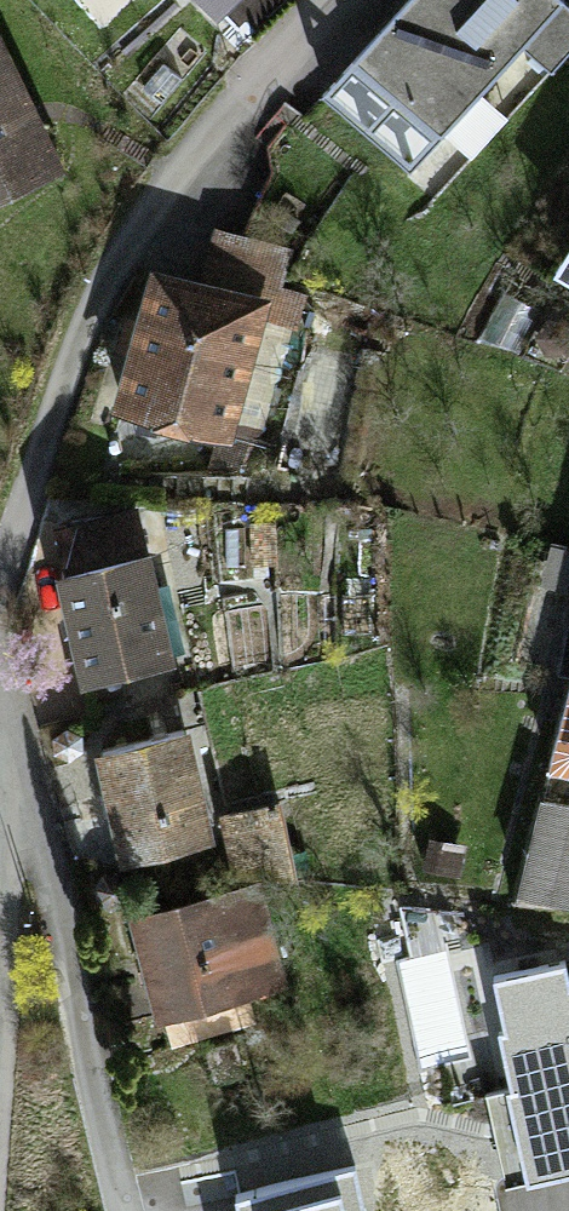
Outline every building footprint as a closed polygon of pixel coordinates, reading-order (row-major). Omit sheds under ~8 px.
[(229,30),(261,0),(200,0),(229,30)] [(549,0),(420,0),(331,97),(435,192),(568,44),(568,18),(549,0)] [(3,52),(0,53),(0,206),(57,182),(3,52)] [(162,286),(128,426),(242,454),(276,314),(162,286)] [(68,591),(138,577),(130,536),(60,550),(68,591)] [(138,577),(68,591),(91,699),(179,681),(157,573),(138,577)] [(190,752),(112,768),(135,878),(214,861),(190,752)] [(550,813),(534,905),(568,911),(568,816),(550,813)] [(282,820),(233,822),(236,882),(285,879),(282,820)] [(268,901),(140,934),(165,1032),(253,1009),(240,960),(281,949),(268,901)] [(488,985),(534,1184),(568,1176),(568,971),(568,967),(488,985)] [(242,1207),(243,1210),(356,1210),(349,1182),(242,1207)]
